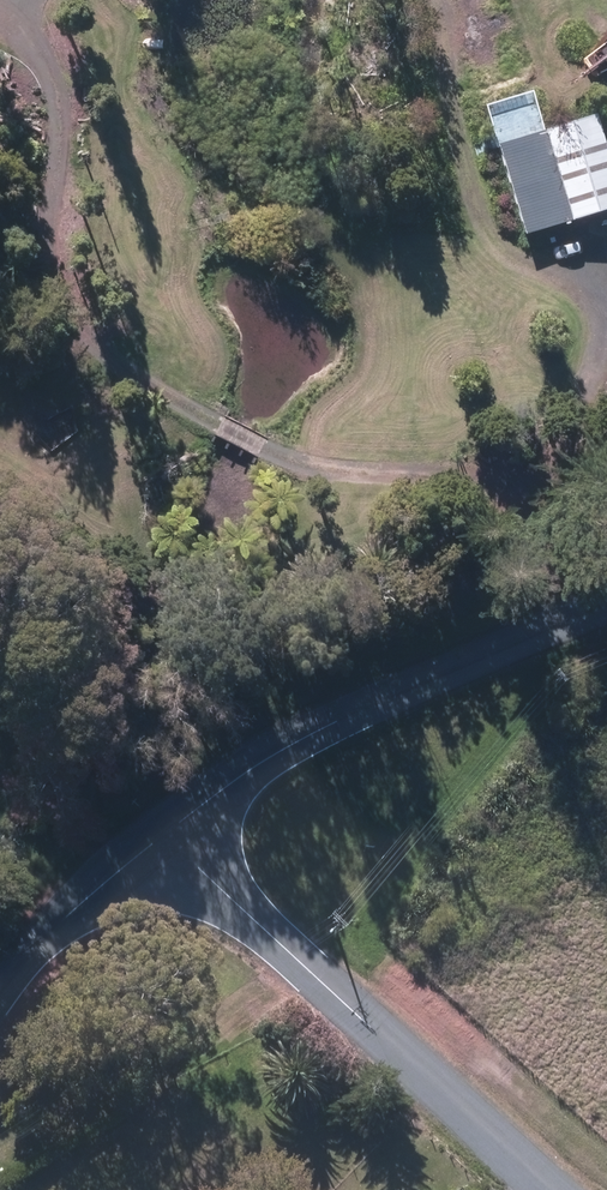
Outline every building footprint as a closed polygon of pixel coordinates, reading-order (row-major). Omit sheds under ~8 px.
[(524,235),(606,211),(606,158),(595,117),(498,146),(524,235)]
